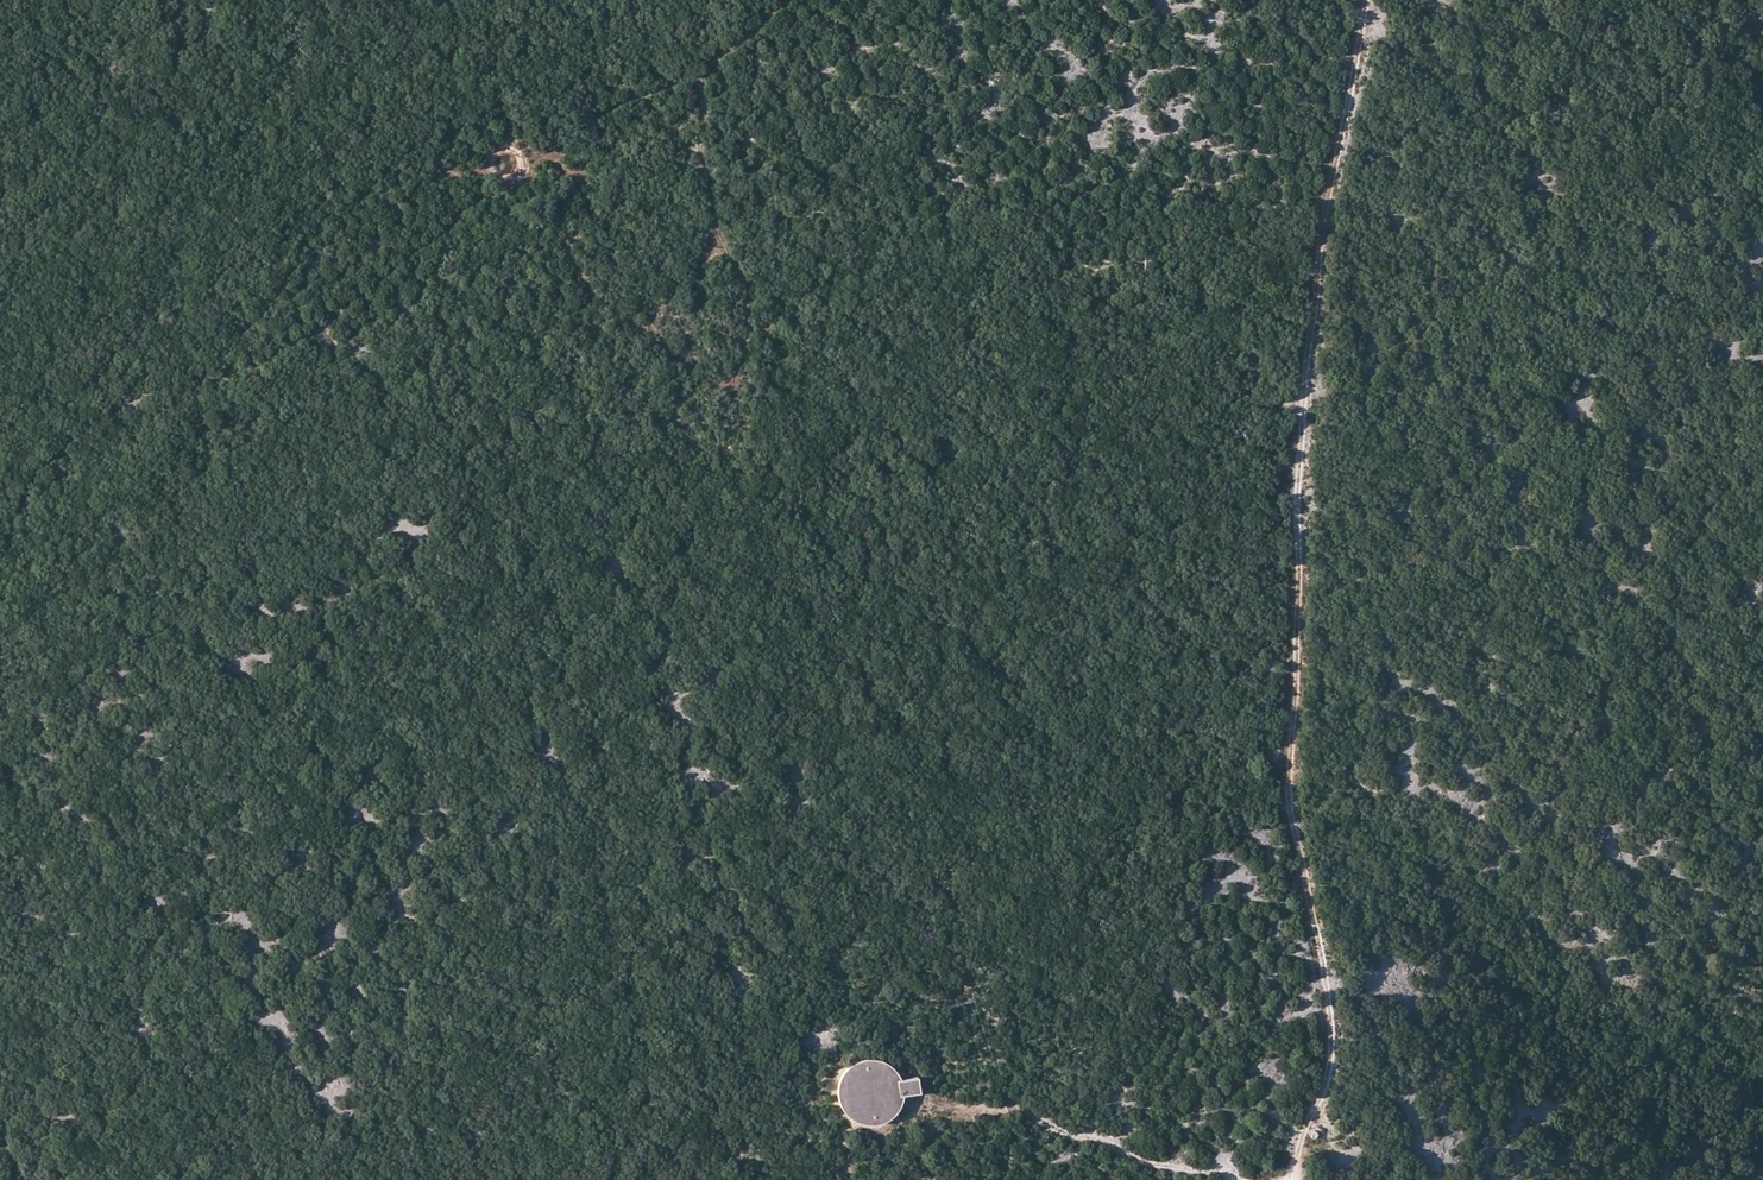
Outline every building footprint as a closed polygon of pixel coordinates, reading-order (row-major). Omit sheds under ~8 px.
[(902,1094),(919,1091),(916,1076),(900,1079),(898,1075),(895,1070),(890,1066),(886,1063),(881,1060),(875,1059),(869,1058),(864,1059),(858,1060),(853,1063),(848,1066),(844,1070),(841,1075),(838,1080),(836,1085),(836,1091),(836,1097),(838,1102),(840,1108),(844,1112),(848,1116),(852,1120),(857,1122),(863,1124),(869,1124),(874,1124),(880,1122),(885,1120),(890,1117),(894,1113),(898,1108),(900,1103),(902,1094)]
